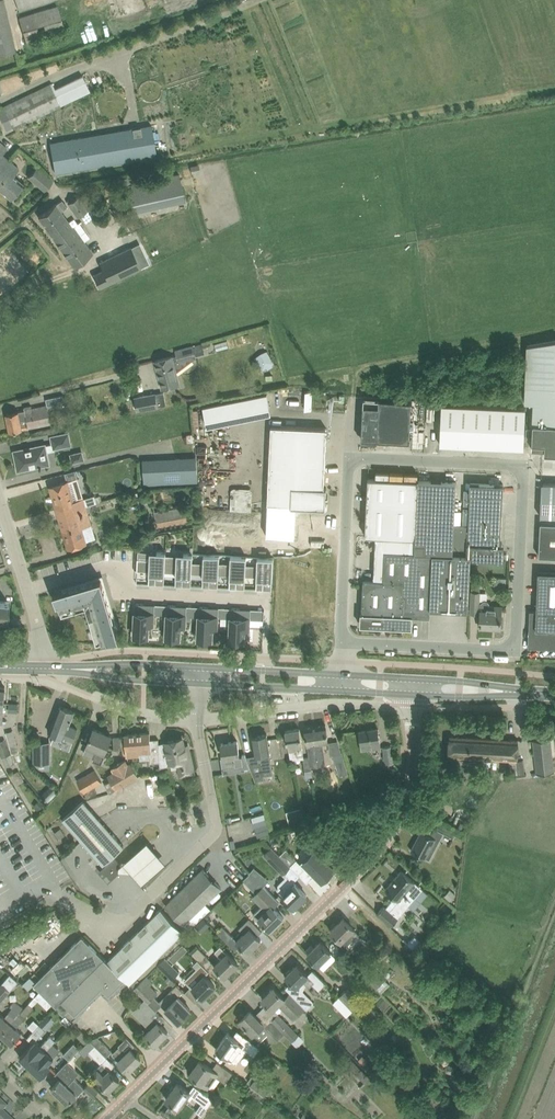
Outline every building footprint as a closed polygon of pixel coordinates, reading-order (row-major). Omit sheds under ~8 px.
[(15,50),(4,0),(0,0),(0,54),(15,50)] [(154,0),(128,0),(127,14),(140,15),(141,7),(149,8),(150,3),(153,3),(154,0)] [(27,42),(65,29),(57,4),(19,16),(27,42)] [(52,83),(3,106),(12,126),(13,128),(62,105),(54,88),(52,83)] [(59,147),(51,149),(55,173),(157,155),(151,125),(58,141),(59,147)] [(11,198),(23,184),(13,176),(19,169),(0,153),(0,189),(11,198)] [(53,181),(37,167),(28,177),(45,191),(53,181)] [(179,173),(127,184),(133,211),(185,200),(179,173)] [(78,217),(95,205),(87,193),(79,198),(78,196),(68,203),(78,217)] [(62,199),(47,210),(38,216),(55,240),(74,226),(72,227),(61,211),(67,207),(62,199)] [(103,217),(111,224),(117,218),(109,211),(103,217)] [(74,226),(55,240),(74,267),(93,253),(84,241),(90,237),(79,222),(74,226)] [(142,268),(131,247),(99,262),(103,270),(93,275),(99,288),(142,268)] [(525,402),(534,403),(534,424),(554,425),(554,339),(527,344),(526,386),(525,402)] [(176,354),(172,356),(155,360),(163,389),(180,384),(176,371),(195,357),(195,355),(205,353),(202,343),(175,350),(176,354)] [(255,357),(263,370),(267,367),(268,369),(276,365),(267,350),(255,357)] [(164,392),(156,393),(135,397),(137,410),(159,406),(166,405),(164,392)] [(266,393),(201,404),(204,425),(270,414),(266,393)] [(25,410),(6,413),(10,432),(51,423),(51,422),(58,420),(56,411),(60,411),(58,403),(64,402),(63,395),(46,398),(47,405),(32,408),(31,405),(24,407),(25,410)] [(364,397),(362,439),(410,441),(412,401),(364,397)] [(442,404),(440,445),(524,448),(526,408),(442,404)] [(531,453),(554,454),(554,425),(532,424),(531,453)] [(268,503),(266,536),(324,539),(326,508),(326,488),(324,487),(327,428),(271,425),(268,503)] [(46,444),(17,451),(19,461),(17,462),(19,471),(31,469),(31,468),(40,466),(41,467),(43,467),(42,466),(41,465),(40,458),(48,456),(47,452),(56,450),(55,448),(72,445),(69,433),(52,436),(54,443),(46,445),(46,444)] [(72,454),(74,462),(84,459),(83,452),(72,454)] [(197,456),(143,459),(144,484),(198,481),(197,456)] [(368,478),(366,536),(416,538),(419,480),(368,478)] [(60,483),(50,486),(59,517),(74,513),(73,510),(86,506),(91,504),(97,502),(95,497),(95,495),(74,501),(68,480),(60,483)] [(416,538),(416,539),(416,543),(425,543),(424,553),(432,553),(463,555),(467,555),(469,526),(455,525),(457,482),(419,480),(416,538)] [(432,553),(430,608),(468,610),(469,599),(470,583),(471,559),(504,560),(504,559),(504,546),(501,546),(504,484),(501,484),(471,482),(469,526),(467,555),(463,555),(432,553)] [(541,516),(554,516),(554,483),(542,483),(541,516)] [(230,511),(252,511),(253,490),(251,488),(234,487),(232,489),(230,511)] [(153,506),(157,527),(188,521),(185,506),(180,507),(179,501),(153,506)] [(74,513),(59,517),(69,548),(79,545),(87,542),(82,527),(91,524),(86,506),(73,510),(74,513)] [(540,522),(539,556),(554,556),(554,523),(540,522)] [(128,547),(114,548),(114,561),(129,561),(128,547)] [(138,558),(137,570),(138,571),(138,570),(149,571),(149,584),(156,584),(156,575),(165,575),(165,571),(164,571),(165,560),(166,560),(166,554),(166,552),(150,551),(150,552),(150,559),(138,558)] [(361,614),(360,627),(412,629),(413,615),(430,616),(430,608),(432,553),(424,553),(411,552),(385,551),(384,580),(363,579),(363,584),(362,614),(361,614)] [(165,560),(164,571),(165,571),(176,572),(176,585),(183,586),(183,585),(183,576),(192,576),(192,573),(191,573),(192,561),(193,561),(193,553),(177,552),(177,555),(166,554),(166,560),(165,560)] [(192,561),(191,573),(192,573),(203,573),(203,587),(210,587),(210,577),(219,578),(219,574),(218,574),(219,562),(220,554),(204,554),(204,561),(193,561),(192,561)] [(219,562),(218,574),(219,574),(230,575),(229,588),(237,588),(237,579),(245,579),(246,579),(246,575),(245,575),(246,564),(247,556),(231,555),(230,563),(219,562)] [(246,564),(245,575),(246,575),(257,576),(256,589),(264,589),(264,580),(272,580),(273,580),(273,577),(274,557),(258,556),(257,564),(246,564)] [(537,612),(554,612),(554,572),(549,572),(538,571),(537,610),(537,612)] [(497,576),(496,585),(506,586),(506,577),(497,576)] [(101,578),(53,593),(60,615),(86,608),(97,643),(97,645),(103,643),(119,638),(101,578)] [(471,585),(471,600),(480,600),(480,586),(477,586),(471,585)] [(7,620),(9,602),(0,601),(0,619),(7,620)] [(480,603),(479,610),(481,610),(480,616),(480,627),(491,627),(496,627),(496,628),(501,628),(502,606),(495,606),(495,607),(490,606),(490,604),(489,603),(488,602),(487,601),(485,601),(484,602),(483,602),(482,604),(480,603)] [(135,604),(134,636),(140,636),(139,638),(148,638),(149,625),(154,625),(155,606),(145,606),(145,604),(135,604)] [(167,605),(166,637),(171,637),(171,639),(180,640),(181,626),(186,627),(187,608),(177,607),(177,606),(167,605)] [(199,607),(198,638),(203,639),(203,641),(212,641),(213,628),(218,628),(219,609),(209,609),(209,607),(199,607)] [(231,608),(230,640),(235,640),(235,642),(244,642),(245,629),(250,629),(251,611),(241,610),(241,609),(231,608)] [(529,647),(554,648),(554,612),(537,612),(537,610),(530,610),(530,611),(529,647)] [(53,722),(50,732),(55,734),(64,738),(64,737),(73,741),(78,729),(69,725),(70,722),(74,711),(60,706),(56,716),(53,722)] [(326,724),(305,728),(307,739),(308,745),(310,756),(309,757),(311,764),(326,762),(322,742),(329,741),(328,735),(326,724)] [(94,728),(90,738),(87,745),(98,749),(93,760),(101,763),(106,752),(105,752),(111,735),(94,728)] [(285,731),(287,741),(288,741),(289,748),(296,747),(297,756),(304,755),(302,746),(303,746),(300,728),(285,731)] [(359,731),(360,741),(362,749),(371,748),(371,749),(381,747),(378,728),(359,731)] [(13,730),(6,732),(12,752),(19,750),(13,730)] [(150,732),(125,734),(125,745),(126,757),(140,755),(140,753),(150,752),(151,763),(160,762),(160,758),(159,746),(159,739),(151,739),(150,732)] [(255,755),(246,756),(251,767),(255,779),(255,780),(264,779),(264,774),(273,773),(271,761),(270,753),(269,744),(267,734),(252,736),(254,747),(255,755)] [(450,755),(460,756),(517,759),(518,740),(451,736),(450,755)] [(121,737),(113,737),(114,748),(122,747),(121,737)] [(533,739),(534,750),(537,773),(554,771),(551,737),(533,739)] [(169,756),(160,758),(160,762),(160,767),(171,764),(171,762),(178,760),(181,775),(183,775),(194,772),(189,752),(186,753),(182,738),(166,742),(169,752),(169,756)] [(0,741),(0,752),(6,766),(14,762),(5,739),(0,741)] [(224,757),(221,757),(223,774),(224,774),(223,765),(236,763),(236,764),(243,763),(244,768),(251,767),(246,756),(245,754),(242,754),(240,755),(239,751),(238,740),(221,743),(224,757)] [(34,742),(33,762),(37,762),(38,768),(50,768),(50,742),(34,742)] [(386,764),(394,763),(392,745),(383,746),(386,764)] [(342,752),(333,754),(339,775),(348,772),(342,752)] [(309,757),(303,758),(306,777),(312,776),(310,764),(311,764),(309,757)] [(112,767),(115,772),(128,764),(125,759),(112,767)] [(115,772),(108,776),(111,780),(116,789),(139,776),(131,762),(128,764),(115,772)] [(77,780),(83,789),(88,798),(97,792),(93,786),(102,782),(95,770),(77,780)] [(13,774),(18,784),(24,781),(18,771),(13,774)] [(116,789),(111,780),(105,784),(110,793),(116,789)] [(48,803),(57,793),(51,786),(41,796),(48,803)] [(165,789),(165,792),(166,797),(176,795),(175,787),(165,789)] [(83,800),(71,811),(63,818),(103,864),(124,846),(83,800)] [(297,809),(297,808),(287,810),(290,825),(305,821),(302,808),(297,809)] [(264,813),(252,817),(253,822),(266,818),(264,813)] [(411,850),(421,855),(426,858),(436,838),(440,841),(444,833),(427,824),(423,831),(421,830),(411,850)] [(166,863),(147,842),(124,863),(121,865),(120,870),(131,870),(143,884),(166,863)] [(303,848),(309,853),(314,847),(309,842),(303,848)] [(286,848),(280,854),(291,866),(300,875),(306,869),(286,848)] [(311,868),(314,872),(322,879),(334,868),(323,856),(315,849),(310,854),(317,862),(311,868)] [(270,857),(273,861),(284,872),(291,866),(280,854),(279,855),(276,851),(270,857)] [(115,858),(100,871),(108,881),(120,870),(121,865),(115,858)] [(165,905),(173,913),(189,929),(210,908),(205,903),(221,888),(210,877),(203,869),(165,905)] [(385,889),(394,896),(394,897),(386,907),(384,905),(377,913),(392,926),(398,918),(408,906),(402,901),(410,893),(415,898),(423,888),(402,870),(385,889)] [(276,889),(283,895),(294,907),(307,894),(289,876),(276,889)] [(264,885),(255,894),(265,903),(253,914),(258,919),(259,918),(271,930),(272,928),(275,929),(278,925),(278,923),(284,917),(274,907),(279,901),(264,885)] [(444,896),(450,901),(456,894),(450,889),(444,896)] [(138,930),(160,954),(183,931),(161,908),(145,923),(145,924),(139,930),(138,930)] [(331,930),(338,938),(342,941),(347,946),(359,933),(354,929),(354,928),(343,917),(331,930)] [(237,941),(240,944),(248,952),(261,939),(257,935),(262,931),(249,918),(240,928),(245,933),(237,941)] [(222,925),(216,931),(227,941),(232,936),(222,925)] [(160,954),(138,930),(107,960),(122,975),(127,981),(130,983),(160,954)] [(64,1012),(70,1007),(77,1015),(101,991),(109,999),(127,981),(122,975),(107,960),(82,935),(34,983),(41,990),(54,1002),(64,1012)] [(415,935),(407,943),(413,949),(421,941),(415,935)] [(307,953),(315,961),(324,970),(336,957),(320,941),(307,953)] [(214,965),(217,968),(225,976),(238,963),(227,952),(227,953),(220,945),(215,951),(222,958),(214,965)] [(198,947),(192,953),(202,964),(203,964),(209,958),(198,947)] [(172,979),(179,971),(165,957),(157,964),(172,979)] [(286,972),(287,974),(286,975),(297,986),(303,980),(309,987),(312,984),(319,990),(326,983),(313,970),(308,974),(297,963),(291,969),(289,969),(286,972)] [(186,980),(195,989),(203,997),(215,985),(205,975),(209,971),(203,964),(202,964),(186,980)] [(371,964),(362,973),(376,987),(385,978),(371,964)] [(0,1001),(18,981),(10,974),(0,985),(0,1001)] [(141,982),(135,988),(145,999),(156,1010),(162,1005),(170,1014),(178,1022),(191,1009),(178,996),(183,991),(176,984),(174,986),(159,1001),(154,996),(155,995),(157,993),(149,985),(152,982),(147,976),(141,982)] [(262,998),(270,1006),(273,1009),(279,1004),(286,1011),(292,1005),(300,1013),(294,1019),(306,1008),(296,998),(290,992),(285,998),(274,987),(262,998)] [(348,987),(339,996),(353,1009),(362,1001),(348,987)] [(41,990),(35,996),(39,1000),(48,1009),(54,1002),(41,990)] [(302,991),(296,998),(306,1008),(307,1009),(313,1003),(302,991)] [(353,1009),(339,996),(333,1002),(346,1015),(353,1009)] [(136,1008),(133,1011),(150,1029),(145,1034),(156,1044),(168,1032),(160,1024),(158,1021),(158,1022),(151,1015),(156,1010),(145,999),(136,1008)] [(1,1034),(25,1008),(24,1008),(14,1001),(10,1005),(12,1007),(4,1017),(0,1014),(0,1033),(1,1034)] [(25,1008),(1,1034),(12,1043),(21,1032),(16,1028),(34,1008),(29,1003),(24,1008),(25,1008)] [(240,1020),(248,1028),(260,1040),(267,1033),(275,1041),(284,1033),(272,1020),(266,1026),(263,1023),(250,1010),(240,1020)] [(157,1019),(167,1028),(170,1025),(160,1016),(157,1019)] [(40,1024),(27,1038),(33,1043),(46,1030),(40,1024)] [(225,1058),(232,1063),(233,1061),(236,1063),(246,1049),(254,1055),(261,1047),(237,1030),(233,1035),(228,1032),(216,1049),(226,1056),(225,1058)] [(77,1036),(84,1043),(89,1039),(82,1032),(77,1036)] [(30,1046),(28,1049),(20,1057),(30,1067),(53,1043),(53,1042),(55,1040),(50,1035),(35,1051),(30,1046)] [(89,1039),(95,1045),(106,1056),(112,1051),(98,1036),(89,1039)] [(53,1043),(30,1067),(41,1077),(51,1066),(48,1063),(60,1049),(53,1043)] [(69,1058),(79,1047),(74,1043),(63,1053),(69,1058)] [(119,1060),(129,1070),(141,1058),(135,1052),(138,1048),(135,1044),(126,1053),(120,1046),(112,1053),(119,1060)] [(106,1056),(95,1045),(89,1051),(101,1064),(91,1073),(108,1090),(120,1079),(109,1069),(103,1062),(108,1057),(106,1056)] [(346,1064),(366,1083),(372,1077),(352,1058),(346,1064)] [(190,1074),(199,1080),(208,1087),(216,1076),(226,1083),(233,1073),(217,1062),(212,1068),(200,1059),(190,1074)] [(60,1078),(52,1087),(68,1102),(76,1094),(77,1095),(84,1088),(93,1096),(98,1090),(90,1082),(84,1087),(74,1078),(80,1072),(68,1061),(63,1066),(55,1074),(60,1078)] [(248,1081),(247,1083),(258,1090),(261,1093),(268,1085),(266,1083),(253,1074),(248,1081)] [(179,1108),(185,1099),(191,1091),(178,1082),(166,1098),(179,1108)] [(194,1085),(191,1089),(194,1091),(192,1095),(202,1103),(196,1111),(202,1115),(208,1107),(213,1099),(200,1089),(194,1085)]
